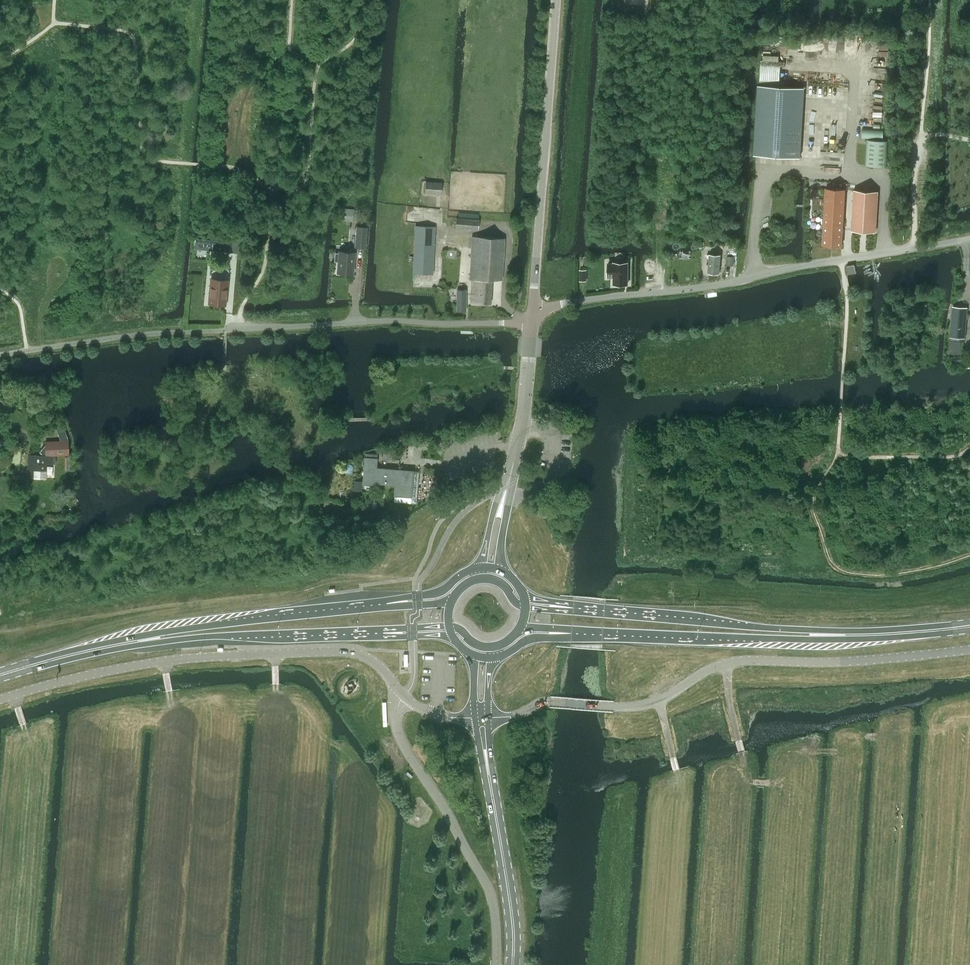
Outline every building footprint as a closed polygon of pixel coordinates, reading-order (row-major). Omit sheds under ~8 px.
[(779,56),(763,55),(763,60),(761,60),(760,80),(780,81),(781,65),(785,65),(785,61),(779,61),(779,56)] [(800,159),(806,89),(759,86),(754,156),(800,159)] [(862,127),(862,138),(883,140),(883,129),(862,127)] [(867,141),(866,163),(888,164),(889,143),(867,141)] [(441,194),(441,182),(425,181),(424,193),(441,194)] [(845,189),(825,188),(822,245),(842,246),(845,189)] [(855,192),(853,232),(877,233),(878,193),(855,192)] [(478,229),(479,218),(477,218),(478,213),(459,212),(458,217),(456,216),(456,227),(478,229)] [(408,256),(408,261),(413,261),(413,273),(433,274),(435,226),(415,225),(414,249),(414,256),(408,256)] [(357,227),(355,247),(365,247),(367,228),(357,227)] [(471,236),(469,279),(472,279),(470,301),(490,302),(491,278),(502,279),(504,237),(471,236)] [(202,238),(201,249),(213,250),(214,240),(202,238)] [(726,255),(727,255),(726,264),(733,265),(734,256),(737,256),(737,250),(738,250),(738,249),(739,245),(736,244),(727,244),(726,255)] [(335,252),(334,261),(338,261),(337,272),(352,273),(354,252),(339,251),(339,252),(335,252)] [(707,253),(707,257),(709,257),(708,272),(719,273),(720,254),(709,254),(707,253)] [(608,276),(614,276),(614,283),(627,283),(628,268),(627,268),(627,262),(615,261),(615,262),(608,262),(608,276)] [(849,274),(855,273),(853,265),(847,266),(849,274)] [(210,279),(208,304),(225,305),(227,281),(210,279)] [(456,288),(456,309),(465,309),(465,288),(456,288)] [(953,307),(951,336),(964,337),(966,308),(953,307)] [(950,352),(960,353),(961,353),(961,341),(951,340),(950,352)] [(27,475),(27,477),(33,477),(33,478),(46,478),(46,469),(46,463),(52,463),(52,456),(54,456),(54,453),(68,454),(68,441),(68,440),(63,424),(60,425),(59,423),(55,424),(56,427),(56,428),(61,441),(52,440),(45,441),(45,444),(39,452),(42,454),(42,455),(28,455),(27,475)] [(375,483),(375,481),(376,468),(377,466),(376,466),(377,457),(365,456),(363,484),(374,485),(374,483),(375,483)] [(375,481),(375,483),(394,484),(394,488),(393,494),(393,495),(411,497),(413,470),(376,468),(375,481)]
